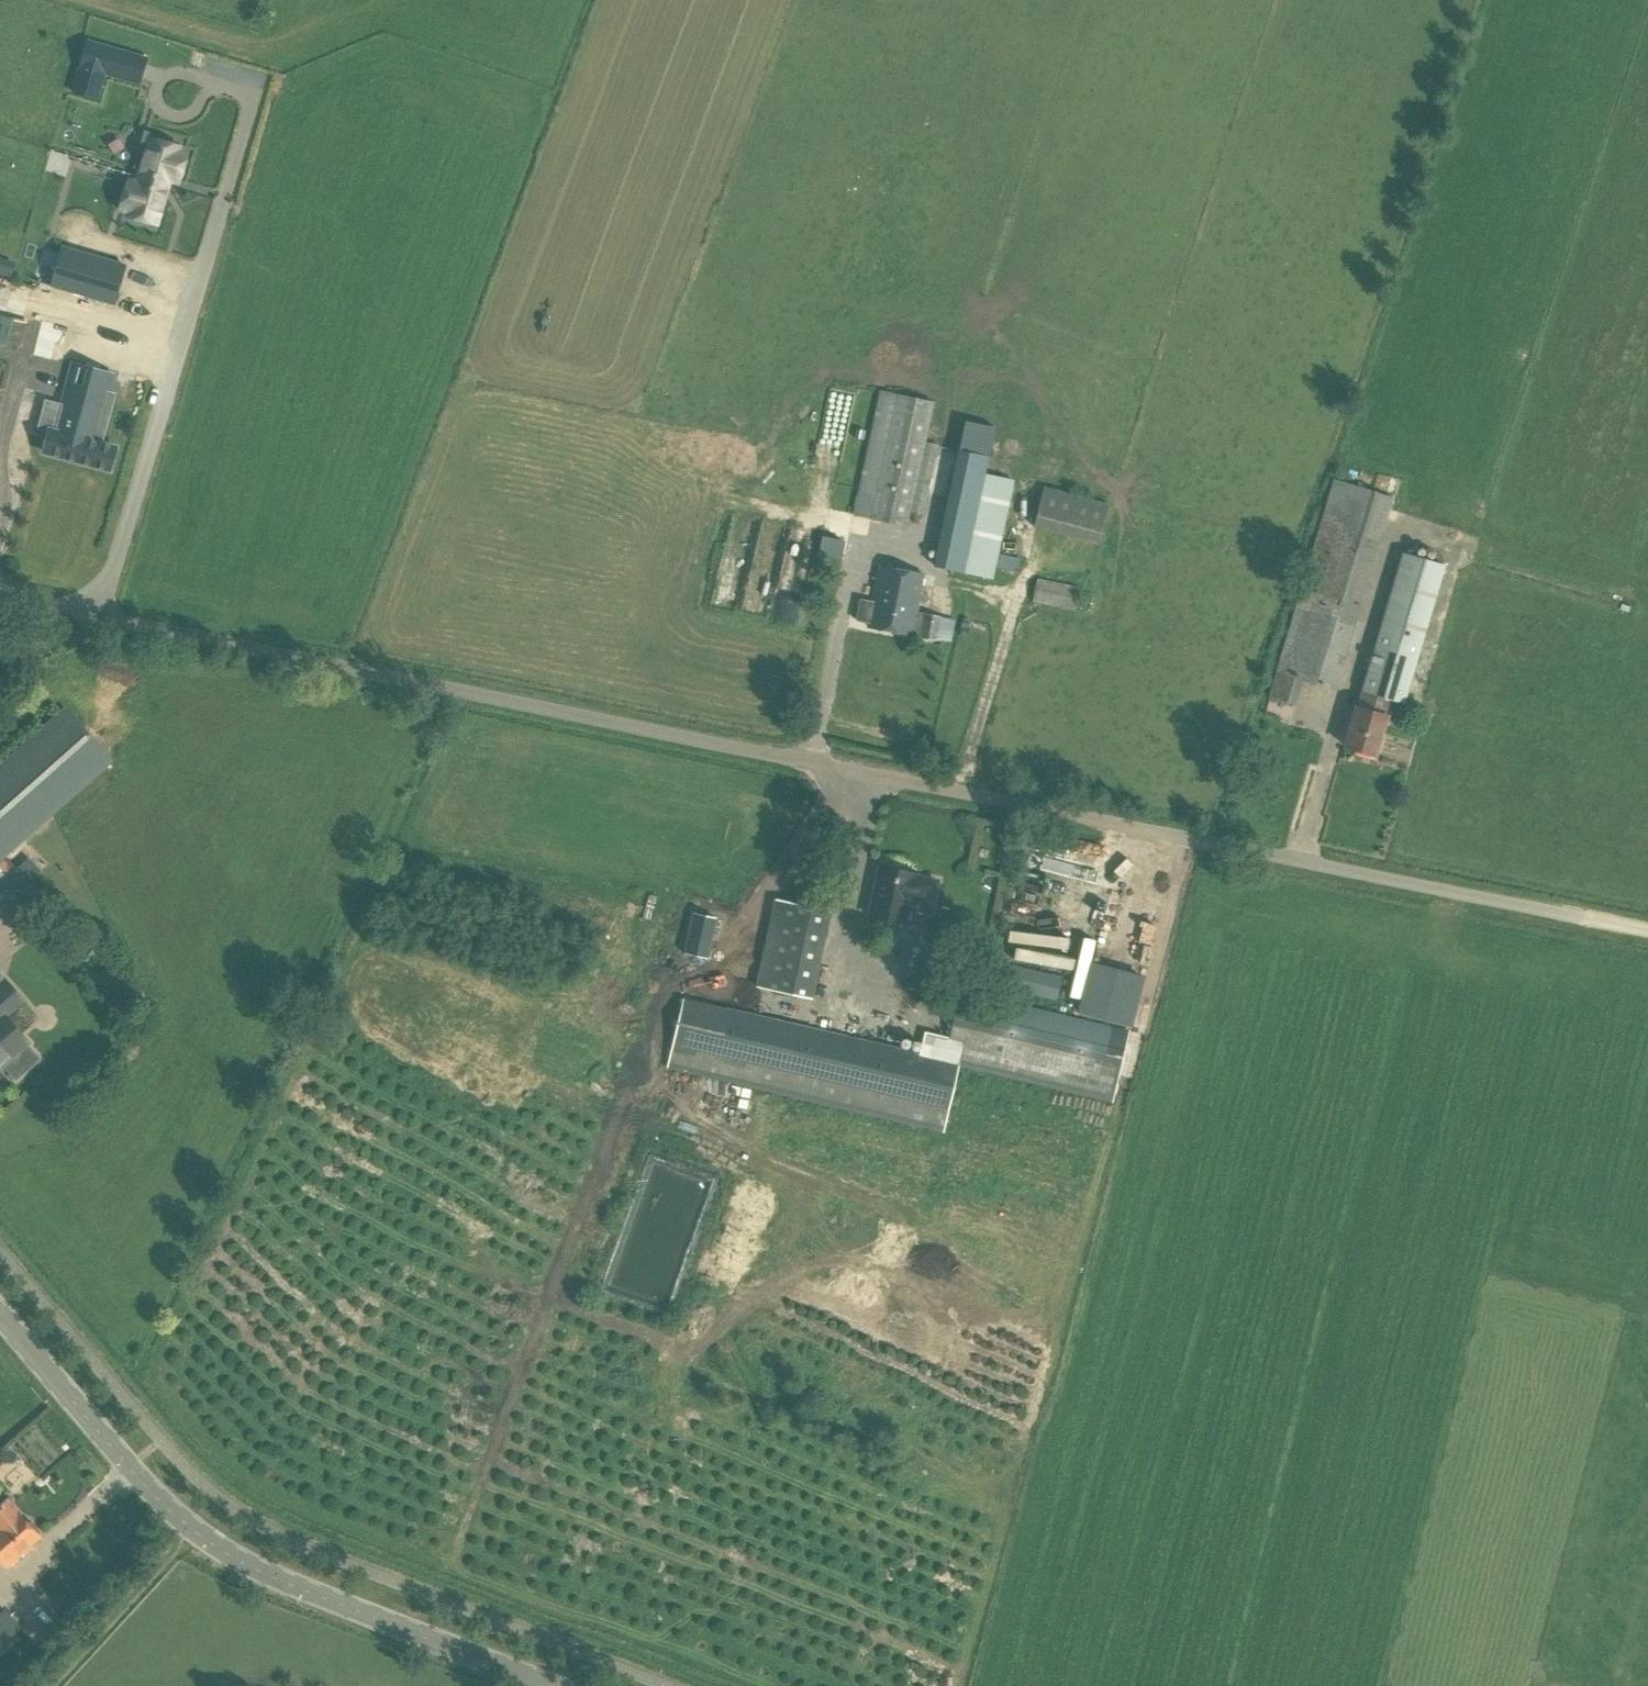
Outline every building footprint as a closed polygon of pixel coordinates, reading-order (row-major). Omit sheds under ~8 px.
[(87,41),(79,67),(105,74),(139,84),(146,58),(87,41)] [(139,168),(137,176),(167,185),(169,179),(177,181),(185,154),(177,152),(178,147),(166,144),(167,139),(145,132),(135,167),(139,168)] [(129,181),(121,208),(130,211),(128,215),(141,219),(140,223),(152,226),(153,223),(155,223),(167,185),(137,176),(135,183),(129,181)] [(114,304),(125,266),(100,259),(62,247),(51,285),(89,296),(114,304)] [(0,263),(0,274),(10,276),(14,264),(1,260),(0,263)] [(20,345),(26,322),(13,319),(7,342),(20,345)] [(70,363),(51,433),(95,446),(115,375),(70,363)] [(877,396),(851,519),(906,530),(907,528),(909,517),(923,448),(932,408),(877,396)] [(962,419),(932,565),(991,577),(993,565),(1015,569),(1018,557),(996,552),(1011,479),(980,473),(990,425),(962,419)] [(49,433),(44,451),(93,465),(108,469),(113,451),(95,446),(51,433),(49,433)] [(1334,479),(1276,672),(1304,680),(1336,690),(1393,497),(1334,479)] [(1045,486),(1035,526),(1099,544),(1110,503),(1056,489),(1058,485),(1052,483),(1051,487),(1045,486)] [(761,603),(786,610),(805,540),(779,533),(761,603)] [(823,538),(820,554),(841,558),(844,542),(823,538)] [(1403,552),(1361,691),(1391,699),(1405,704),(1445,565),(1403,552)] [(856,619),(856,621),(867,623),(866,626),(910,634),(936,639),(941,616),(915,610),(921,574),(877,566),(871,599),(871,600),(860,598),(856,619)] [(1083,596),(1084,572),(1026,569),(1025,593),(1083,596)] [(1054,595),(1042,651),(1070,657),(1082,601),(1054,595)] [(1276,672),(1269,698),(1296,705),(1304,680),(1276,672)] [(1357,705),(1344,747),(1374,755),(1386,714),(1391,699),(1361,691),(1357,705)] [(0,763),(0,862),(114,761),(64,705),(0,763)] [(1035,837),(1031,854),(1059,861),(1063,843),(1035,837)] [(0,863),(0,918),(35,886),(8,856),(0,863)] [(877,864),(868,914),(908,921),(910,910),(932,915),(940,879),(916,874),(917,871),(877,864)] [(774,902),(759,988),(811,997),(827,911),(774,902)] [(694,913),(685,953),(708,958),(716,918),(694,913)] [(978,958),(973,979),(1055,1000),(1061,978),(978,958)] [(29,1043),(21,1034),(40,1016),(4,979),(0,983),(0,1068),(29,1043)] [(686,1003),(671,1071),(946,1133),(961,1066),(1116,1101),(1131,1031),(961,993),(951,1040),(927,1035),(922,1056),(686,1003)] [(7,1567),(40,1537),(7,1500),(0,1506),(0,1559),(7,1567)] [(15,1615),(0,1598),(0,1629),(15,1615)]
